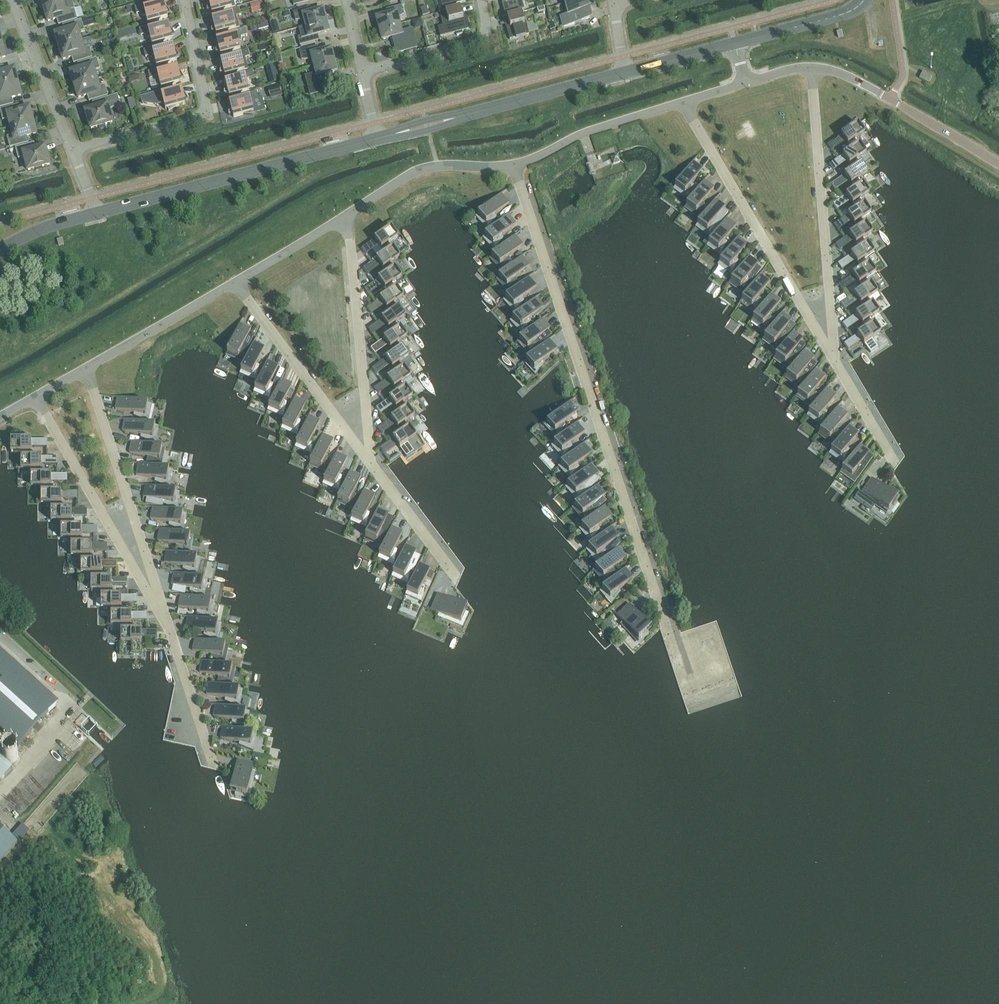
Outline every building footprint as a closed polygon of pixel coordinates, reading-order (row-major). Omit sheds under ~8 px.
[(44,9),(65,3),(65,2),(64,0),(41,0),(44,9)] [(77,20),(74,10),(75,9),(72,0),(65,2),(65,3),(44,9),(48,22),(56,19),(58,25),(77,20)] [(235,7),(233,0),(213,0),(208,2),(208,0),(207,0),(207,11),(211,11),(212,14),(235,7)] [(505,1),(502,2),(504,12),(515,10),(516,11),(524,9),(522,0),(505,0),(505,1)] [(588,5),(588,4),(588,2),(587,0),(580,0),(566,4),(568,15),(561,16),(564,27),(590,20),(586,5),(588,5)] [(262,1),(256,3),(258,12),(264,10),(262,1)] [(143,17),(146,16),(148,23),(168,18),(167,16),(171,13),(165,5),(165,6),(152,9),(150,3),(134,7),(136,14),(140,13),(143,17)] [(397,18),(404,15),(401,6),(390,9),(391,14),(377,18),(378,22),(377,22),(378,29),(399,24),(397,18)] [(462,7),(461,7),(439,13),(441,18),(443,26),(438,28),(440,36),(440,37),(456,33),(457,35),(462,34),(462,31),(470,29),(466,16),(463,17),(460,8),(462,7)] [(212,16),(211,32),(215,32),(216,34),(240,28),(236,16),(241,15),(239,8),(223,13),(225,19),(212,22),(212,16)] [(304,20),(306,26),(326,21),(325,13),(323,14),(322,10),(308,14),(306,8),(293,12),(295,20),(304,20)] [(510,26),(506,27),(509,40),(529,35),(526,22),(524,22),(522,13),(524,12),(506,16),(506,17),(507,17),(510,26)] [(94,16),(81,20),(83,27),(96,23),(94,16)] [(83,27),(81,20),(62,26),(64,32),(56,35),(59,47),(80,41),(78,33),(84,31),(83,27)] [(298,37),(300,45),(315,41),(314,36),(328,32),(327,28),(328,28),(326,21),(306,26),(308,32),(298,37)] [(172,40),(171,37),(175,35),(170,27),(169,27),(157,31),(155,24),(139,29),(141,36),(145,35),(147,39),(150,38),(152,45),(172,40)] [(412,30),(401,32),(399,24),(378,29),(380,37),(382,36),(382,40),(392,37),(397,53),(417,48),(412,30)] [(241,37),(247,35),(245,29),(227,33),(229,40),(216,43),(216,37),(216,53),(220,53),(220,55),(240,50),(238,42),(241,42),(241,37)] [(74,63),(92,58),(89,47),(83,49),(80,41),(59,47),(63,60),(72,57),(74,63)] [(271,42),(258,46),(260,52),(272,49),(271,42)] [(154,59),(156,67),(177,61),(176,59),(179,57),(174,49),(163,52),(161,46),(143,50),(145,57),(154,55),(155,59),(154,59)] [(314,47),(299,51),(301,60),(313,60),(314,66),(335,60),(333,53),(332,53),(331,50),(316,53),(314,47)] [(245,58),(250,57),(248,50),(232,54),(233,61),(221,64),(221,58),(220,58),(220,74),(224,74),(225,76),(248,70),(245,58)] [(100,69),(96,58),(78,64),(80,70),(71,73),(75,85),(96,79),(93,71),(100,69)] [(311,95),(331,90),(326,74),(336,71),(335,68),(337,67),(335,60),(314,66),(316,74),(306,77),(311,95)] [(17,83),(14,70),(5,73),(3,66),(0,67),(0,87),(17,83)] [(179,70),(178,70),(167,73),(166,67),(148,72),(150,79),(158,76),(159,80),(159,81),(161,88),(181,83),(180,80),(184,78),(179,70)] [(238,81),(225,85),(225,78),(224,94),(228,94),(229,97),(249,91),(247,84),(246,84),(245,80),(254,78),(252,71),(236,75),(238,81)] [(932,77),(923,71),(919,78),(928,84),(932,77)] [(89,102),(108,96),(104,85),(98,87),(96,79),(75,85),(78,98),(87,95),(89,102)] [(0,87),(0,108),(13,104),(12,98),(20,96),(17,83),(0,87)] [(280,85),(271,87),(274,98),(283,96),(280,85)] [(167,109),(168,111),(176,107),(185,104),(185,102),(188,100),(183,92),(172,95),(170,89),(152,93),(154,100),(163,98),(164,102),(163,102),(165,110),(167,109)] [(251,115),(251,114),(266,111),(262,96),(258,97),(256,92),(240,96),(242,102),(229,106),(229,99),(228,115),(233,115),(233,118),(243,115),(251,115)] [(120,106),(117,95),(92,102),(94,109),(86,111),(91,129),(98,127),(99,129),(105,127),(105,125),(112,123),(108,110),(120,106)] [(134,97),(127,99),(130,110),(137,108),(134,97)] [(11,127),(32,121),(29,109),(20,111),(19,105),(0,110),(0,111),(2,120),(9,119),(11,127)] [(32,121),(11,127),(13,135),(7,137),(10,148),(29,143),(27,136),(36,134),(32,121)] [(848,145),(851,149),(851,150),(859,144),(856,139),(864,133),(858,124),(855,125),(854,124),(848,128),(849,129),(828,144),(832,150),(845,141),(848,145)] [(49,165),(44,147),(36,149),(34,143),(15,148),(18,159),(24,157),(28,171),(35,169),(36,171),(42,169),(42,167),(49,165)] [(849,165),(853,169),(853,170),(861,164),(857,159),(866,153),(859,144),(851,150),(851,149),(830,164),(834,170),(847,161),(849,165)] [(678,183),(675,187),(689,197),(693,186),(694,186),(692,184),(703,168),(693,162),(698,155),(682,176),(682,177),(680,176),(676,182),(678,183)] [(620,162),(618,156),(611,158),(611,159),(613,163),(613,165),(620,162)] [(851,185),(854,189),(854,190),(862,184),(859,179),(868,173),(861,164),(853,170),(853,169),(831,184),(835,190),(848,181),(851,185)] [(690,200),(686,206),(700,216),(705,205),(703,203),(714,187),(705,181),(709,174),(698,189),(690,200)] [(852,205),(856,209),(864,204),(861,199),(869,193),(862,184),(854,190),(854,189),(833,204),(837,210),(850,201),(852,205)] [(689,197),(688,199),(690,200),(698,189),(693,186),(689,197)] [(507,188),(487,206),(486,207),(485,206),(480,210),(481,212),(478,215),(489,228),(497,218),(495,216),(509,203),(501,194),(507,189),(507,188)] [(720,193),(697,225),(711,235),(711,233),(713,234),(728,212),(723,209),(725,206),(716,200),(720,193)] [(854,225),(857,229),(858,229),(866,224),(865,224),(862,219),(871,213),(864,203),(864,204),(856,209),(834,224),(839,230),(851,221),(854,225)] [(514,209),(485,236),(496,248),(503,239),(502,237),(516,224),(508,215),(514,210),(514,209)] [(731,211),(708,244),(722,254),(727,242),(725,241),(736,225),(727,218),(732,212),(731,211)] [(856,245),(856,244),(859,249),(867,244),(864,239),(872,233),(866,223),(865,224),(866,224),(858,229),(857,229),(836,244),(840,250),(853,241),(856,245)] [(383,234),(381,235),(362,249),(366,255),(379,246),(381,249),(382,249),(385,254),(393,248),(390,243),(398,237),(391,228),(389,230),(388,228),(382,232),(383,234)] [(491,257),(503,269),(510,259),(509,257),(523,244),(515,236),(521,230),(491,257)] [(742,230),(719,263),(733,272),(738,261),(736,260),(747,244),(738,237),(743,231),(742,230)] [(857,264),(861,269),(869,264),(869,263),(865,259),(874,253),(867,243),(867,244),(859,249),(838,264),(842,270),(855,261),(857,265),(857,264)] [(385,254),(364,268),(368,275),(381,266),(383,269),(387,273),(387,274),(395,268),(391,263),(400,257),(393,248),(385,254)] [(753,249),(730,281),(744,291),(745,290),(746,290),(761,269),(756,266),(758,263),(749,256),(754,249),(753,249)] [(498,278),(510,290),(511,289),(517,280),(515,278),(530,265),(522,257),(528,251),(523,255),(519,259),(498,278)] [(859,285),(859,284),(862,289),(870,284),(870,283),(867,279),(876,273),(869,263),(869,264),(861,269),(846,279),(841,283),(839,284),(843,290),(856,281),(859,285)] [(387,274),(387,273),(365,288),(370,295),(383,285),(385,289),(389,293),(389,294),(397,288),(396,288),(393,283),(402,277),(395,268),(387,274)] [(764,268),(741,300),(755,310),(760,299),(758,297),(770,282),(760,275),(765,268),(764,268)] [(512,292),(505,298),(517,311),(524,301),(522,299),(537,286),(529,278),(535,272),(534,272),(521,284),(512,292)] [(517,280),(511,289),(512,292),(521,284),(517,280)] [(858,301),(860,304),(861,304),(864,309),(872,304),(872,303),(869,299),(877,293),(871,283),(870,283),(870,284),(862,289),(853,296),(850,297),(841,304),(845,310),(858,301)] [(756,315),(752,319),(766,329),(772,318),(769,316),(781,301),(771,294),(776,287),(765,302),(756,315)] [(389,294),(389,293),(367,308),(371,314),(384,305),(387,309),(390,313),(391,313),(398,308),(395,303),(403,297),(397,288),(396,288),(397,288),(389,294)] [(541,292),(512,319),(524,332),(531,322),(529,320),(543,307),(536,298),(542,293),(541,292)] [(755,310),(754,313),(756,315),(765,302),(760,299),(755,310)] [(860,321),(862,324),(866,329),(874,324),(874,323),(870,319),(879,313),(872,303),(872,304),(864,309),(842,324),(847,330),(860,321)] [(787,306),(764,338),(777,348),(783,337),(781,335),(792,319),(782,313),(787,306)] [(391,313),(390,313),(369,328),(373,334),(386,325),(389,329),(392,333),(400,328),(397,323),(405,317),(399,307),(398,308),(391,313)] [(531,352),(536,344),(539,346),(551,335),(547,330),(550,328),(543,319),(549,314),(548,313),(519,340),(531,352)] [(254,336),(248,334),(251,329),(240,324),(243,316),(232,342),(230,341),(227,347),(229,348),(227,352),(243,359),(245,350),(248,351),(254,336)] [(866,329),(844,344),(848,350),(861,341),(864,344),(870,353),(878,348),(872,339),(881,333),(874,323),(874,324),(866,329)] [(798,325),(775,357),(789,367),(793,357),(795,359),(807,343),(806,343),(805,345),(801,342),(803,338),(793,332),(798,325)] [(392,333),(371,348),(375,354),(388,345),(390,349),(391,349),(394,353),(402,348),(399,343),(407,337),(400,327),(400,328),(392,333)] [(555,334),(526,361),(537,373),(545,363),(543,361),(557,348),(550,340),(556,334),(555,334)] [(254,342),(257,335),(241,371),(256,378),(259,366),(257,365),(264,347),(254,342)] [(809,343),(786,376),(800,386),(804,377),(806,378),(818,362),(817,362),(816,364),(812,360),(814,357),(805,350),(809,344),(809,343)] [(394,353),(373,368),(377,374),(390,365),(392,369),(393,368),(396,373),(404,368),(404,367),(400,363),(409,357),(402,347),(402,348),(394,353)] [(258,382),(255,389),(270,396),(270,399),(272,400),(280,380),(276,378),(273,384),(271,383),(278,365),(268,361),(271,353),(270,353),(264,368),(258,382)] [(820,362),(797,395),(811,404),(816,393),(814,392),(825,376),(816,369),(821,363),(820,362)] [(256,378),(256,381),(258,382),(264,368),(259,366),(256,378)] [(396,373),(374,388),(379,394),(392,385),(394,389),(394,388),(398,393),(406,388),(406,387),(402,383),(411,377),(404,367),(404,368),(396,373)] [(281,379),(285,372),(284,371),(280,380),(272,400),(268,408),(284,415),(287,402),(284,401),(292,384),(281,379)] [(811,409),(808,414),(822,423),(827,412),(825,411),(836,395),(827,388),(832,382),(831,381),(820,396),(811,409)] [(398,393),(376,408),(381,414),(393,405),(396,408),(399,413),(400,413),(408,407),(407,407),(404,403),(413,397),(406,387),(406,388),(398,393)] [(295,398),(299,390),(298,390),(282,426),(298,433),(301,421),(298,420),(306,402),(295,398)] [(811,404),(809,408),(811,409),(820,396),(816,393),(811,404)] [(145,421),(148,404),(144,403),(144,401),(137,400),(137,402),(136,401),(134,401),(110,396),(109,396),(118,398),(115,409),(134,413),(133,416),(145,421)] [(547,423),(558,436),(565,426),(564,424),(572,417),(574,419),(579,415),(576,412),(578,411),(570,402),(576,397),(576,396),(555,415),(554,414),(549,418),(550,420),(547,423)] [(842,400),(819,432),(833,442),(838,431),(836,429),(847,414),(838,407),(843,400),(842,400)] [(400,413),(399,413),(378,428),(382,434),(395,425),(398,428),(401,433),(409,427),(406,423),(414,417),(408,407),(407,407),(408,407),(400,413)] [(309,416),(312,409),(312,408),(296,445),(312,451),(314,439),(312,438),(320,421),(309,416)] [(553,444),(567,459),(576,450),(571,445),(585,432),(577,423),(583,418),(583,417),(569,430),(558,440),(553,444)] [(155,426),(117,418),(116,418),(125,420),(122,431),(141,435),(140,438),(152,443),(155,426)] [(835,445),(830,451),(844,461),(849,450),(847,448),(858,433),(849,426),(854,419),(853,419),(843,434),(835,445)] [(558,436),(556,438),(558,440),(569,430),(567,428),(565,426),(558,436)] [(323,435),(326,427),(322,434),(319,442),(310,463),(325,470),(328,458),(326,457),(333,439),(323,435)] [(401,433),(380,448),(384,454),(397,445),(400,448),(406,457),(414,452),(408,442),(416,437),(409,427),(401,433)] [(833,442),(832,444),(835,445),(843,434),(838,431),(833,442)] [(47,440),(25,440),(21,440),(21,438),(14,438),(14,440),(11,440),(11,451),(21,451),(21,457),(31,457),(31,451),(31,447),(47,447),(47,440)] [(590,438),(576,450),(567,459),(565,461),(560,465),(572,477),(579,467),(578,465),(592,452),(584,444),(590,438)] [(865,438),(842,470),(855,480),(856,478),(858,479),(873,457),(868,453),(870,452),(860,445),(865,438)] [(159,464),(162,448),(124,440),(123,440),(132,442),(129,453),(148,457),(147,460),(159,464)] [(337,453),(340,445),(339,445),(324,482),(339,488),(342,476),(340,475),(347,458),(337,453)] [(31,457),(21,457),(21,469),(31,469),(31,474),(31,475),(41,475),(41,474),(41,469),(41,464),(57,464),(57,457),(31,457)] [(579,498),(581,496),(582,497),(600,480),(596,476),(599,473),(591,465),(597,459),(567,485),(579,498)] [(166,486),(169,470),(131,462),(130,462),(139,464),(136,475),(155,479),(154,482),(166,486)] [(351,471),(354,464),(353,464),(338,500),(353,507),(356,495),(353,494),(361,476),(351,471)] [(41,475),(31,475),(31,486),(41,486),(41,492),(51,492),(51,491),(51,486),(51,482),(67,482),(67,474),(41,474),(41,475)] [(859,491),(855,497),(873,510),(875,507),(886,514),(895,502),(898,497),(872,478),(862,492),(857,488),(856,489),(859,491)] [(586,519),(584,521),(586,523),(595,514),(594,512),(606,501),(602,497),(605,494),(598,486),(604,480),(603,480),(574,506),(586,519)] [(364,490),(368,482),(367,482),(361,497),(355,511),(351,518),(367,525),(370,513),(367,512),(375,494),(364,490)] [(143,497),(147,498),(145,504),(163,508),(164,505),(173,508),(176,492),(137,483),(137,484),(146,486),(143,497)] [(51,492),(41,492),(41,503),(51,503),(51,509),(61,509),(61,503),(61,499),(77,499),(77,492),(51,491),(51,492)] [(353,507),(352,510),(355,511),(361,497),(356,495),(353,507)] [(393,517),(388,515),(389,513),(378,508),(381,501),(381,500),(365,537),(381,544),(381,542),(382,542),(393,517)] [(581,527),(592,540),(600,530),(598,528),(612,515),(605,506),(611,501),(610,500),(595,514),(586,523),(581,527)] [(168,526),(180,530),(183,514),(145,505),(144,506),(153,508),(150,519),(169,523),(168,526)] [(61,509),(51,509),(51,521),(61,521),(61,526),(71,526),(71,521),(71,516),(87,516),(87,509),(61,509)] [(392,527),(395,519),(379,555),(395,562),(397,550),(395,549),(403,531),(392,527)] [(588,548),(599,560),(607,550),(605,549),(619,536),(611,527),(618,522),(617,521),(588,548)] [(71,526),(61,526),(61,538),(71,538),(71,544),(81,544),(81,538),(81,534),(97,534),(97,526),(71,526)] [(175,547),(187,552),(190,536),(152,527),(151,528),(160,530),(157,541),(176,545),(175,547)] [(408,581),(410,571),(413,572),(420,556),(415,554),(416,550),(406,545),(409,538),(408,537),(393,574),(408,581)] [(595,569),(606,581),(614,571),(612,569),(626,556),(618,548),(624,542),(595,569)] [(71,544),(71,555),(81,555),(81,561),(91,561),(91,555),(91,551),(107,551),(107,544),(81,544),(71,544)] [(182,569),(194,574),(197,558),(159,549),(158,550),(167,552),(164,563),(183,567),(182,569)] [(420,564),(423,556),(422,556),(407,592),(422,599),(425,587),(423,586),(430,568),(420,564)] [(81,569),(81,573),(91,573),(91,578),(91,579),(101,578),(101,573),(101,568),(117,568),(117,561),(91,561),(81,561),(81,569)] [(631,563),(602,589),(613,602),(621,592),(619,590),(633,577),(625,569),(631,563)] [(171,585),(173,585),(172,591),(178,592),(179,589),(178,588),(178,586),(190,589),(189,591),(201,596),(204,580),(166,571),(165,572),(174,574),(171,585)] [(101,578),(91,579),(91,590),(101,590),(101,595),(101,596),(111,596),(111,595),(111,590),(111,586),(127,586),(127,578),(101,578)] [(208,618),(211,602),(173,593),(173,594),(181,596),(178,607),(197,611),(196,613),(208,618)] [(468,607),(438,594),(431,610),(425,607),(425,608),(439,614),(437,617),(462,628),(469,613),(466,612),(468,607)] [(111,596),(101,596),(101,607),(111,607),(111,613),(121,613),(121,607),(121,603),(137,603),(137,595),(126,595),(119,595),(111,595),(111,596)] [(620,624),(638,645),(650,634),(647,632),(652,628),(629,604),(617,615),(612,611),(622,622),(620,624)] [(111,613),(111,625),(121,624),(121,630),(131,630),(131,624),(131,620),(147,620),(147,613),(121,613),(111,613)] [(203,635),(215,640),(218,623),(180,615),(180,616),(188,617),(185,629),(204,633),(203,635)] [(131,642),(131,653),(141,653),(141,642),(141,638),(157,638),(157,630),(131,630),(121,630),(121,642),(131,642)] [(210,657),(222,662),(225,645),(187,637),(187,638),(195,639),(192,651),(211,655),(210,657)] [(0,657),(0,730),(19,747),(55,707),(0,657)] [(217,679),(229,684),(232,667),(194,659),(194,660),(202,661),(199,673),(218,677),(217,679)] [(229,684),(217,679),(216,684),(231,688),(232,685),(229,684)] [(225,701),(236,706),(240,689),(231,688),(216,684),(201,681),(201,682),(209,683),(206,695),(225,699),(225,701)] [(243,728),(246,711),(208,703),(207,704),(216,705),(213,716),(232,720),(231,723),(243,728)] [(239,745),(250,750),(254,733),(215,725),(215,726),(223,727),(220,738),(239,742),(239,745)] [(18,757),(18,756),(18,755),(17,754),(17,753),(16,752),(16,751),(15,750),(14,749),(12,749),(11,749),(10,748),(9,749),(8,749),(7,749),(5,750),(5,751),(4,752),(3,753),(3,754),(2,755),(2,756),(2,757),(3,759),(3,760),(4,761),(5,762),(5,763),(7,763),(8,764),(9,764),(10,764),(11,764),(12,764),(14,763),(15,763),(16,762),(16,761),(17,760),(17,759),(18,757)] [(255,757),(254,763),(237,760),(230,792),(235,793),(235,796),(250,799),(255,773),(252,772),(255,757)] [(12,769),(0,758),(0,781),(12,769)] [(17,843),(0,828),(0,862),(17,843)]
